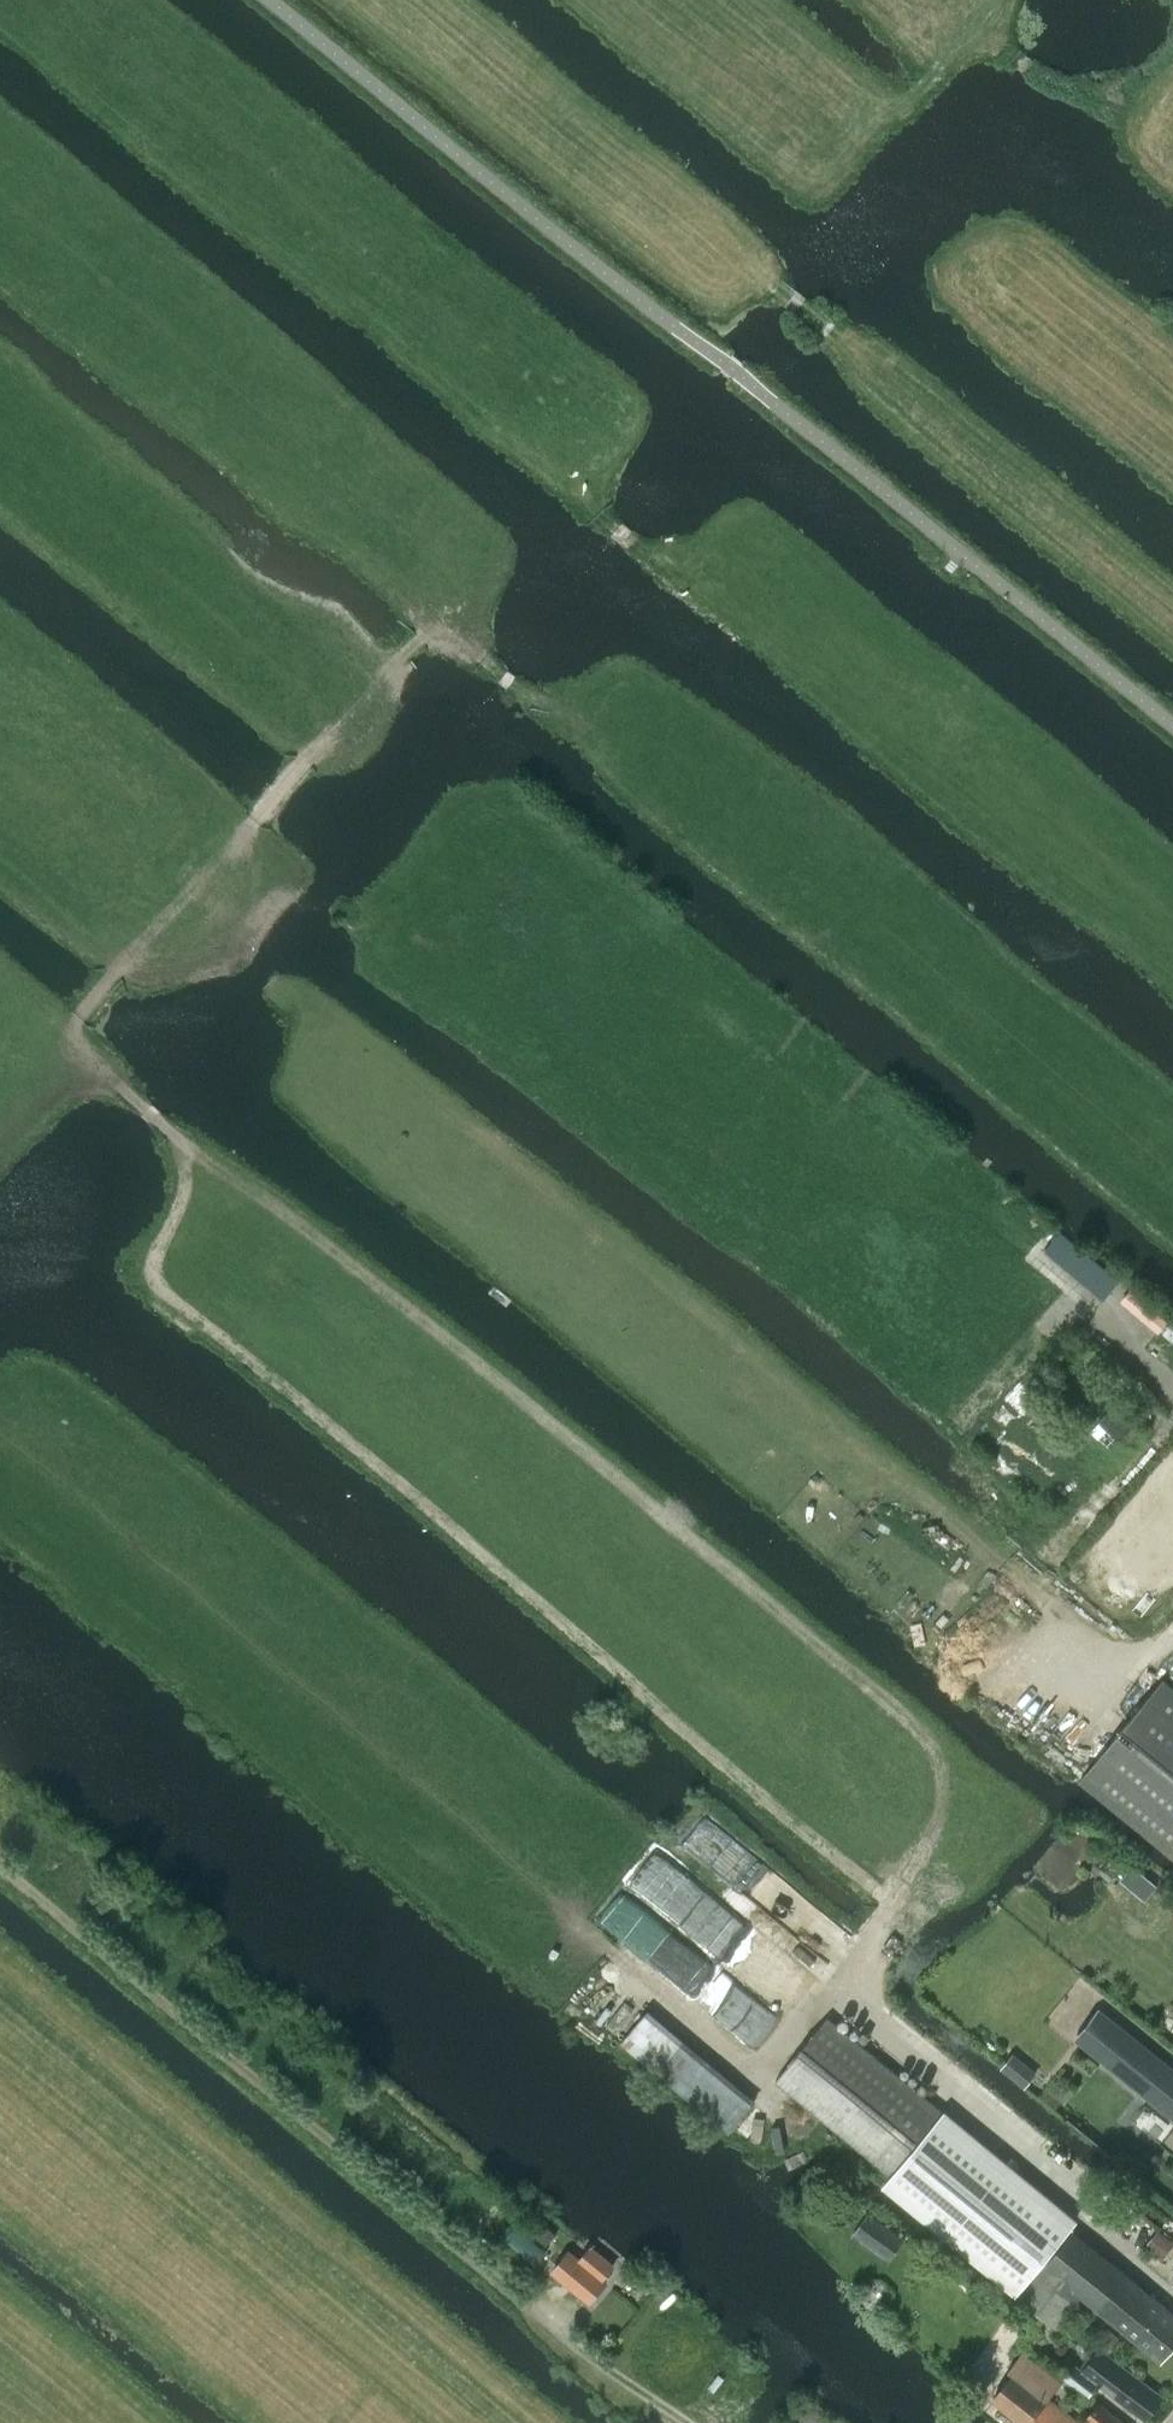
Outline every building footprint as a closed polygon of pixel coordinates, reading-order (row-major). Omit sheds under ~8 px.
[(1046,1249),(1103,1298),(1118,1280),(1062,1231),(1046,1249)] [(1130,1289),(1120,1301),(1158,1333),(1168,1321),(1130,1289)] [(1098,1423),(1090,1432),(1110,1450),(1118,1441),(1120,1443),(1121,1442),(1128,1448),(1141,1434),(1134,1427),(1135,1426),(1113,1406),(1097,1422),(1098,1423)] [(1172,1856),(1172,1689),(1164,1681),(1082,1781),(1172,1856)] [(1075,2039),(1172,2117),(1172,2069),(1099,2009),(1075,2039)] [(777,2081),(893,2175),(943,2113),(828,2019),(777,2081)] [(1013,2052),(1000,2068),(1014,2079),(1025,2088),(1038,2072),(1013,2052)] [(893,2175),(884,2186),(1016,2294),(1078,2218),(944,2110),(943,2113),(893,2175)] [(869,2211),(857,2227),(894,2254),(905,2238),(869,2211)] [(1161,2260),(1172,2245),(1172,2241),(1159,2229),(1145,2247),(1161,2260)] [(1041,2315),(1057,2327),(1082,2295),(1160,2360),(1172,2344),(1172,2314),(1071,2231),(1019,2296),(1041,2315)] [(550,2271),(590,2303),(609,2282),(605,2279),(615,2265),(590,2244),(579,2257),(569,2248),(550,2271)] [(1088,2397),(1098,2383),(1145,2418),(1162,2396),(1099,2348),(1083,2369),(1068,2358),(1057,2374),(1088,2397)] [(1024,2422),(1077,2422),(1048,2400),(1061,2383),(1023,2352),(1008,2371),(1013,2375),(994,2399),(1024,2422)] [(1067,2397),(1083,2409),(1091,2400),(1074,2388),(1067,2397)] [(1087,2422),(1124,2422),(1099,2403),(1084,2421),(1087,2422)]
